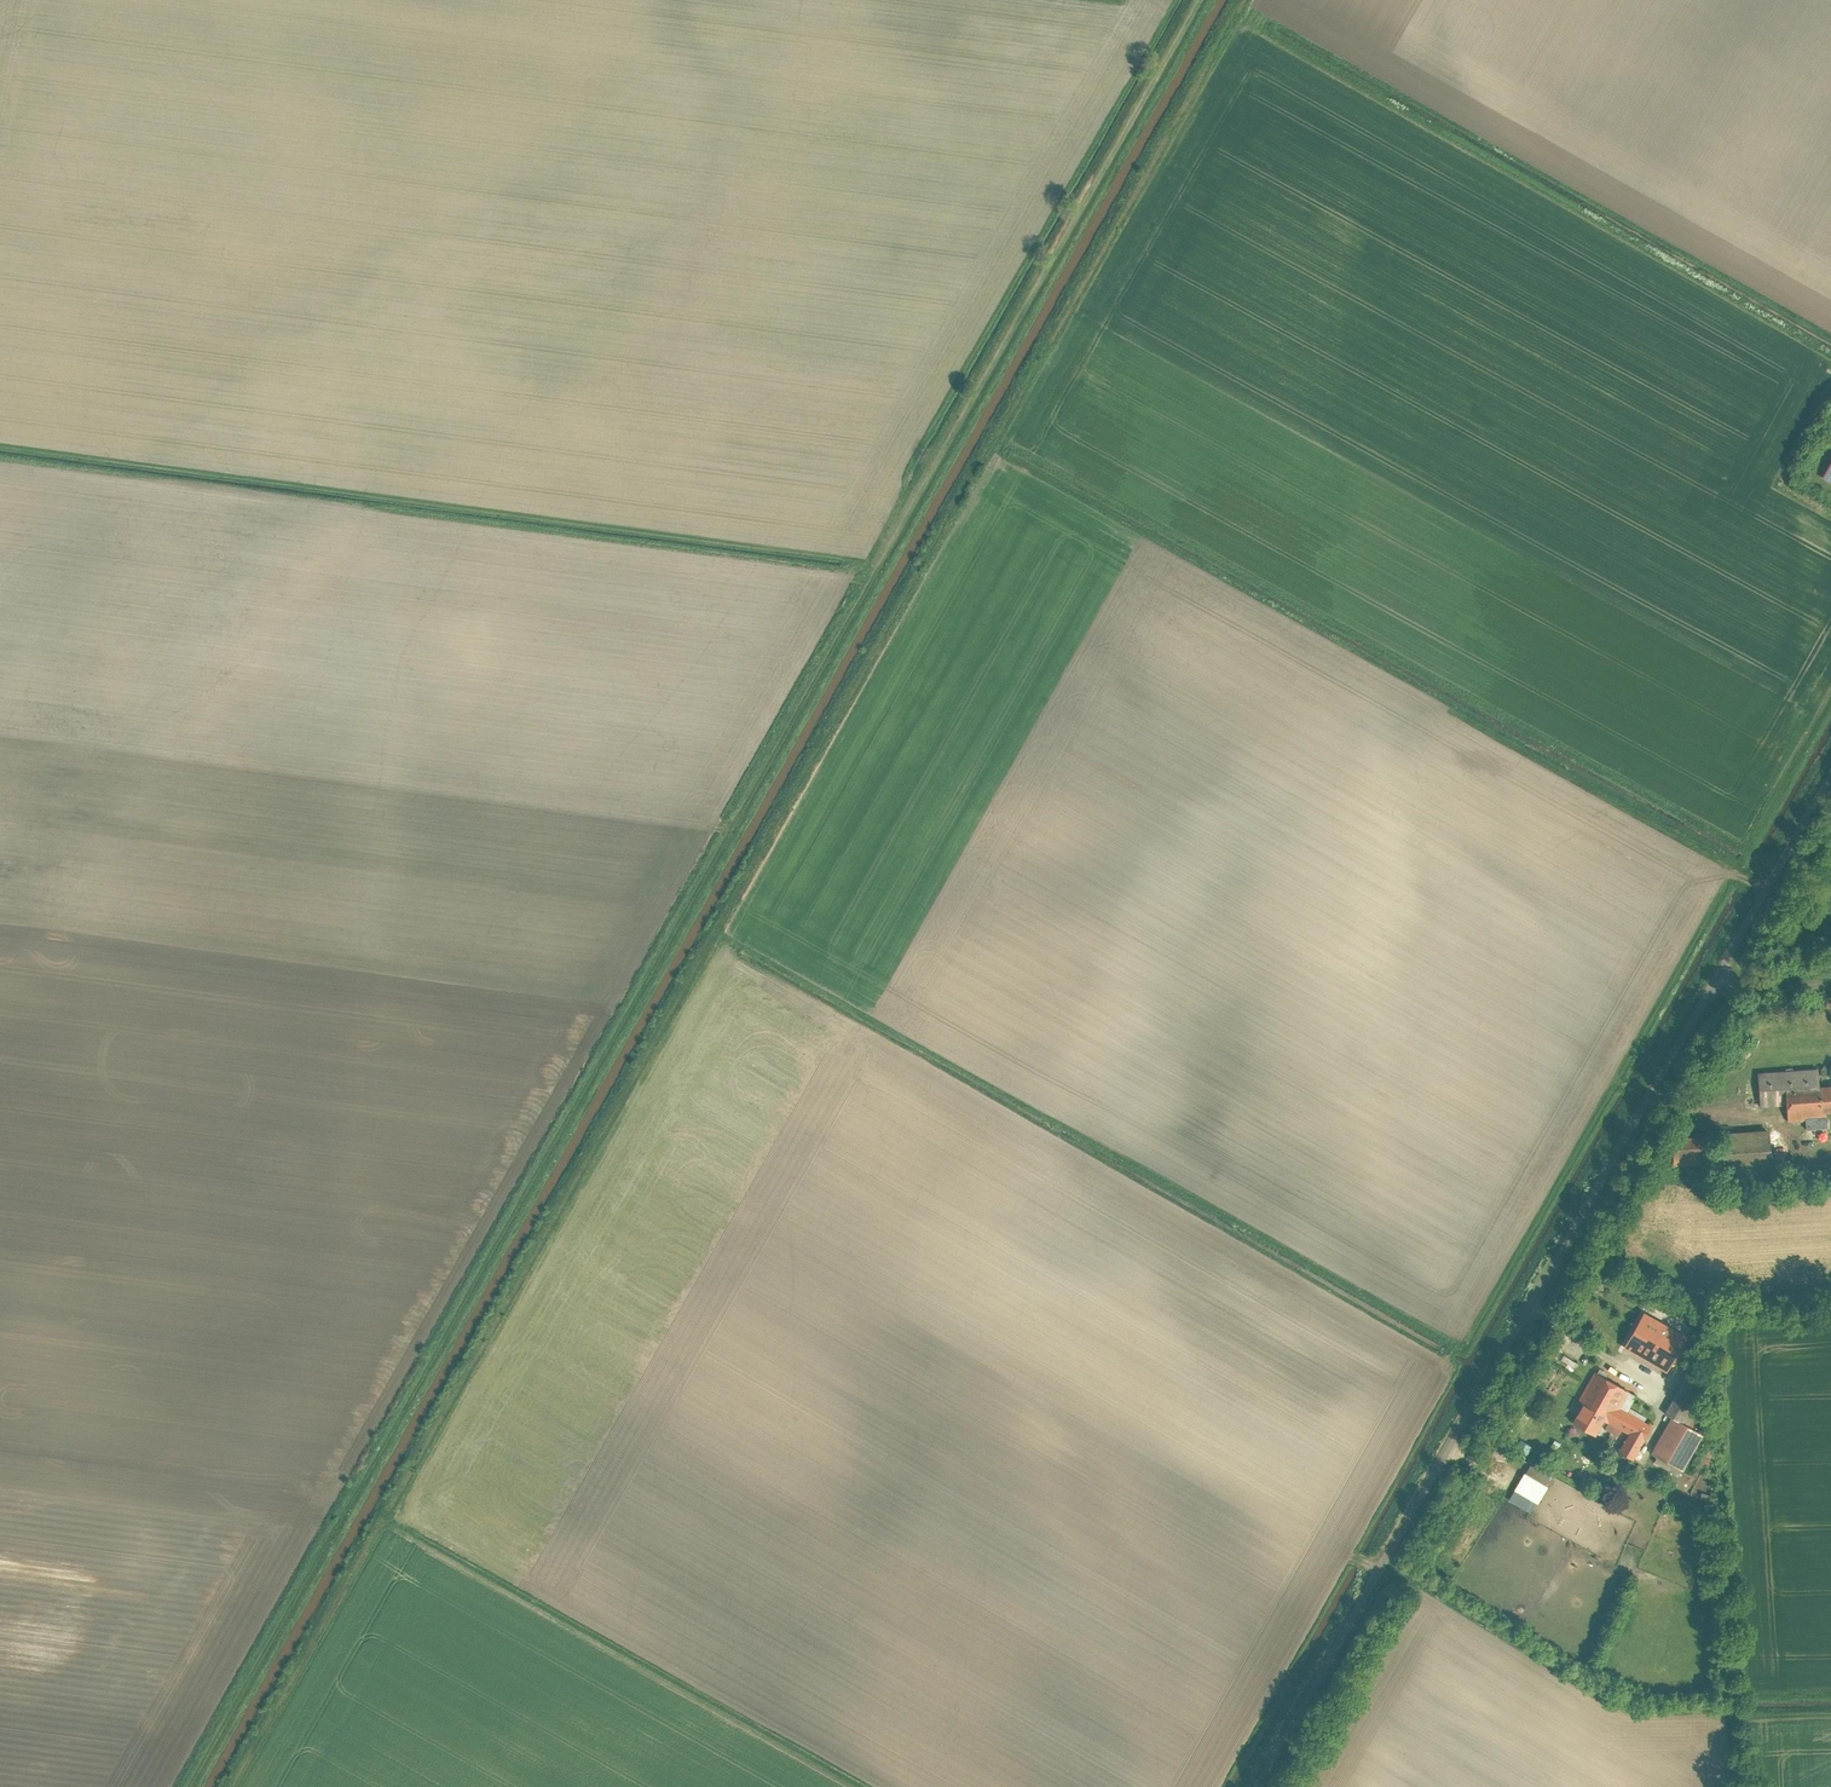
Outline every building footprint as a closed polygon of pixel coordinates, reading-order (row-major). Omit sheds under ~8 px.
[(1760,1105),(1789,1103),(1787,1090),(1819,1087),(1817,1065),(1757,1071),(1760,1105)] [(1819,1087),(1787,1090),(1789,1103),(1790,1120),(1825,1117),(1824,1111),(1830,1110),(1830,1086),(1819,1087)] [(1770,1177),(1768,1131),(1723,1133),(1725,1179),(1770,1177)] [(1689,1338),(1646,1314),(1625,1351),(1669,1375),(1689,1338)] [(1632,1393),(1592,1371),(1575,1403),(1582,1407),(1572,1425),(1594,1438),(1603,1422),(1609,1425),(1605,1431),(1624,1441),(1616,1455),(1633,1464),(1653,1427),(1622,1410),(1632,1393)] [(1664,1415),(1671,1418),(1690,1428),(1709,1390),(1684,1377),(1664,1415)] [(1690,1428),(1671,1418),(1651,1455),(1685,1473),(1705,1436),(1690,1428)] [(1526,1458),(1533,1446),(1519,1439),(1513,1452),(1526,1458)] [(1509,1500),(1532,1513),(1548,1486),(1525,1472),(1509,1500)]
